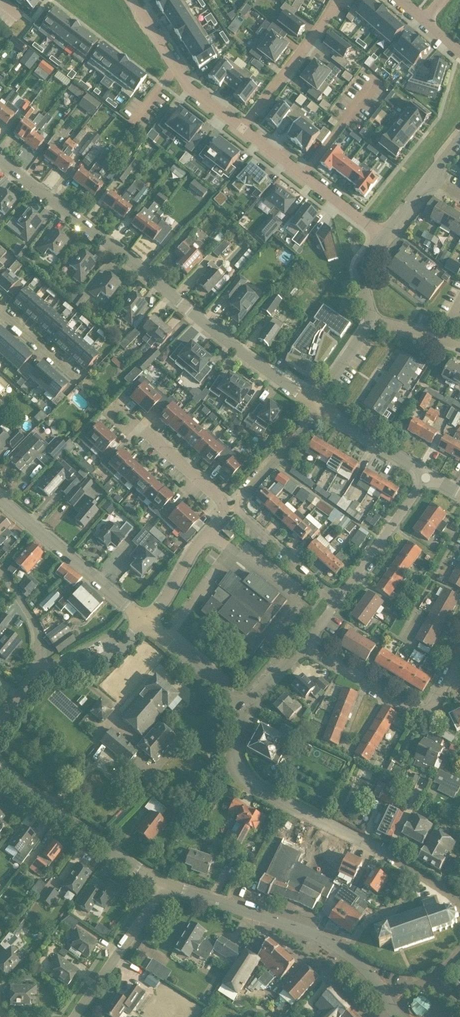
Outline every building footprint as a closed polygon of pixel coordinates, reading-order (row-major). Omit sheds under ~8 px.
[(32,11),(38,3),(35,0),(17,0),(32,11)] [(157,5),(163,15),(164,14),(185,0),(184,0),(163,0),(157,5)] [(185,0),(164,14),(170,23),(190,10),(191,9),(185,0)] [(292,8),(297,12),(298,13),(302,5),(308,8),(313,0),(297,0),(292,8)] [(347,19),(351,23),(358,16),(366,23),(379,7),(371,0),(360,13),(353,7),(347,19)] [(285,13),(278,23),(297,37),(299,35),(300,36),(305,30),(304,29),(305,27),(292,18),(297,12),(292,8),(286,4),(281,10),(285,13)] [(379,7),(366,23),(374,30),(387,14),(388,14),(380,6),(379,7)] [(44,12),(33,26),(39,30),(42,26),(50,32),(63,16),(54,10),(49,15),(44,12)] [(190,10),(170,23),(176,32),(196,19),(190,10)] [(387,14),(374,30),(382,37),(395,21),(387,14)] [(211,15),(204,19),(208,24),(211,22),(214,20),(211,15)] [(63,16),(50,32),(59,39),(71,23),(63,16)] [(176,32),(175,33),(181,42),(182,41),(203,27),(197,18),(196,19),(176,32)] [(241,25),(235,20),(228,29),(235,34),(241,25)] [(395,21),(382,37),(390,45),(404,29),(395,21)] [(71,23),(59,39),(67,46),(80,30),(71,23)] [(272,23),(260,37),(281,53),(282,50),(285,51),(290,49),(286,47),(289,43),(278,34),(282,31),(272,23)] [(203,27),(182,41),(188,50),(205,39),(208,36),(203,27)] [(80,30),(67,46),(76,52),(88,36),(80,30)] [(327,43),(325,45),(336,54),(332,59),(345,69),(349,64),(344,59),(352,49),(333,35),(331,37),(330,37),(326,42),(327,43)] [(395,42),(383,55),(389,61),(391,58),(400,66),(402,64),(401,64),(420,42),(415,38),(415,39),(410,35),(400,47),(395,42)] [(76,52),(73,57),(81,64),(97,43),(88,36),(76,52)] [(16,38),(12,43),(24,52),(28,47),(16,38)] [(205,39),(188,50),(194,59),(211,48),(205,39)] [(261,39),(249,54),(259,62),(264,55),(275,64),(282,55),(267,43),(261,39)] [(420,42),(401,64),(402,64),(410,71),(408,73),(413,78),(422,67),(418,63),(428,51),(424,47),(424,46),(420,42)] [(103,44),(87,64),(96,71),(111,51),(103,44)] [(194,59),(193,60),(199,69),(217,57),(211,48),(194,59)] [(31,51),(24,59),(34,67),(40,59),(31,51)] [(111,51),(96,71),(105,77),(120,57),(111,51)] [(120,57),(105,77),(113,84),(114,83),(129,64),(120,57)] [(225,58),(209,79),(211,80),(210,81),(215,84),(220,87),(224,82),(231,88),(243,72),(225,58)] [(375,62),(370,58),(364,65),(370,69),(375,62)] [(310,69),(309,71),(329,87),(341,72),(331,64),(327,68),(317,60),(310,69)] [(49,76),(54,70),(43,61),(38,68),(49,76)] [(413,78),(408,83),(439,92),(447,65),(444,64),(444,63),(437,61),(437,62),(434,61),(431,72),(427,71),(422,67),(413,78)] [(129,64),(114,83),(123,90),(137,71),(129,64)] [(243,72),(231,88),(238,93),(234,98),(236,100),(236,101),(242,105),(243,105),(245,106),(258,90),(248,82),(253,76),(245,70),(243,72)] [(67,78),(71,81),(76,75),(71,71),(67,78)] [(123,90),(121,92),(130,99),(133,95),(134,94),(146,77),(137,71),(123,90)] [(305,73),(302,77),(303,78),(302,79),(313,88),(308,94),(318,101),(329,87),(309,71),(306,74),(305,73)] [(84,93),(72,83),(68,90),(79,99),(84,93)] [(416,85),(408,83),(405,90),(414,93),(416,85)] [(13,91),(9,96),(14,100),(18,95),(13,91)] [(88,95),(79,107),(91,116),(100,105),(88,95)] [(305,106),(308,98),(302,95),(299,103),(305,106)] [(9,96),(5,101),(8,103),(10,105),(14,100),(9,96)] [(28,97),(20,107),(24,111),(32,100),(28,97)] [(321,106),(329,111),(332,105),(325,101),(321,106)] [(310,102),(308,107),(312,109),(311,110),(315,112),(318,105),(310,102)] [(0,113),(0,121),(6,126),(14,116),(17,111),(11,106),(10,105),(8,103),(7,104),(4,108),(0,113)] [(272,114),(266,121),(269,123),(268,124),(275,129),(275,128),(277,130),(287,117),(292,121),(300,110),(294,105),(290,111),(280,103),(277,108),(276,107),(271,113),(272,114)] [(415,103),(408,112),(423,124),(430,115),(415,103)] [(29,107),(21,117),(26,121),(34,111),(29,107)] [(177,137),(193,116),(182,107),(172,120),(167,116),(158,127),(164,132),(166,129),(177,137)] [(297,125),(288,138),(292,141),(291,141),(297,146),(312,126),(313,124),(304,117),(306,114),(300,110),(292,121),(297,125)] [(408,112),(401,120),(416,133),(423,124),(408,112)] [(33,132),(37,128),(44,119),(39,115),(32,124),(28,121),(27,123),(24,121),(14,134),(25,143),(33,132)] [(205,126),(193,116),(177,137),(188,145),(186,148),(192,153),(200,141),(196,138),(205,126)] [(44,119),(37,128),(41,131),(48,122),(44,119)] [(401,120),(394,129),(410,141),(416,133),(401,120)] [(312,126),(297,146),(302,150),(303,149),(307,152),(316,140),(322,144),(330,133),(324,128),(321,132),(312,126)] [(394,129),(388,137),(403,149),(410,141),(394,129)] [(82,130),(73,142),(55,166),(65,174),(73,163),(69,160),(73,155),(70,153),(71,152),(77,156),(79,154),(84,158),(94,146),(99,138),(94,134),(92,137),(85,146),(80,142),(86,133),(82,130)] [(36,151),(44,140),(33,132),(25,143),(36,151)] [(388,137),(380,147),(395,159),(403,149),(388,137)] [(62,151),(60,153),(52,146),(44,157),(55,166),(73,142),(69,138),(62,147),(64,149),(62,151)] [(207,157),(217,166),(231,148),(220,139),(211,150),(207,147),(199,156),(204,160),(207,157)] [(88,167),(100,153),(93,148),(82,162),(88,167)] [(231,148),(217,166),(227,173),(224,176),(229,179),(236,170),(232,166),(241,155),(231,148)] [(334,148),(321,164),(330,171),(332,168),(342,155),(343,155),(334,148)] [(342,155),(332,168),(341,175),(351,162),(342,155)] [(131,159),(115,179),(122,184),(138,164),(131,159)] [(73,180),(83,188),(102,164),(98,161),(88,174),(81,169),(73,180)] [(103,162),(102,164),(83,188),(94,196),(102,186),(98,182),(101,177),(102,178),(110,167),(103,162)] [(351,162),(341,175),(350,181),(359,168),(351,162)] [(359,168),(350,181),(358,188),(368,175),(372,170),(363,164),(359,168)] [(253,187),(262,194),(268,187),(264,183),(268,179),(252,165),(232,186),(240,193),(245,186),(253,187)] [(171,172),(181,181),(186,176),(175,167),(171,172)] [(113,170),(106,179),(110,182),(116,174),(113,170)] [(358,188),(356,191),(365,198),(378,182),(368,175),(358,188)] [(194,182),(190,188),(203,198),(207,192),(194,182)] [(257,235),(266,244),(283,224),(276,218),(282,211),(286,214),(297,199),(278,185),(267,199),(276,206),(269,214),(273,217),(257,235)] [(132,186),(124,196),(128,199),(136,190),(132,186)] [(144,187),(133,202),(139,206),(150,192),(144,187)] [(6,192),(0,199),(0,212),(4,216),(16,200),(6,192)] [(102,203),(113,211),(123,198),(121,196),(119,198),(110,192),(102,203)] [(224,206),(229,197),(221,192),(216,201),(224,206)] [(152,203),(157,206),(150,214),(144,210),(140,215),(139,214),(131,225),(142,233),(160,209),(167,200),(159,194),(152,203)] [(113,211),(124,219),(132,208),(123,202),(125,200),(123,198),(113,211)] [(431,219),(441,225),(450,210),(440,204),(432,199),(425,211),(433,216),(431,219)] [(292,241),(300,248),(321,220),(317,218),(320,215),(306,205),(292,225),(300,231),(292,241)] [(38,217),(28,209),(16,225),(24,231),(20,236),(27,242),(37,229),(32,225),(38,217)] [(142,233),(153,241),(154,240),(160,245),(172,230),(161,221),(162,220),(160,218),(165,212),(160,209),(142,233)] [(459,217),(459,215),(450,210),(441,225),(452,231),(459,217)] [(459,236),(459,217),(452,231),(459,236)] [(336,256),(327,225),(321,226),(314,237),(319,240),(323,252),(320,252),(326,258),(336,256)] [(51,240),(47,237),(37,249),(44,254),(48,249),(56,256),(68,240),(58,232),(51,240)] [(427,240),(431,243),(435,237),(430,234),(427,240)] [(204,248),(204,247),(204,246),(203,246),(203,245),(202,244),(201,244),(201,243),(200,243),(199,243),(199,242),(198,242),(197,242),(196,242),(190,236),(184,242),(174,253),(180,259),(176,264),(187,274),(202,258),(200,256),(204,252),(205,251),(205,250),(205,249),(205,248),(204,248)] [(213,253),(218,258),(229,246),(224,241),(213,253)] [(21,260),(28,250),(22,245),(14,255),(21,260)] [(412,261),(410,260),(404,255),(407,251),(403,247),(398,252),(400,253),(401,254),(389,269),(400,277),(412,261)] [(234,267),(239,271),(255,252),(250,248),(234,267)] [(92,258),(82,250),(69,266),(78,273),(74,278),(81,283),(90,271),(85,267),(92,258)] [(446,264),(449,258),(443,254),(440,261),(446,264)] [(414,256),(410,260),(412,261),(400,277),(410,285),(422,269),(420,267),(414,263),(417,259),(415,257),(414,256)] [(445,268),(457,275),(459,271),(459,264),(451,259),(445,268)] [(222,279),(221,278),(216,273),(219,269),(210,261),(207,266),(212,270),(198,285),(208,294),(222,279)] [(7,272),(0,280),(0,291),(2,292),(3,291),(7,294),(8,293),(14,298),(23,287),(18,282),(13,277),(22,267),(16,262),(7,272)] [(432,277),(430,275),(424,270),(427,266),(425,265),(424,263),(420,267),(422,269),(410,285),(420,293),(432,277)] [(434,271),(430,275),(432,277),(420,293),(430,301),(442,285),(434,278),(437,274),(435,273),(434,271)] [(96,298),(100,292),(109,299),(121,283),(110,275),(104,284),(99,280),(89,292),(96,298)] [(246,282),(239,277),(224,297),(231,302),(232,303),(229,306),(237,312),(233,317),(240,322),(258,299),(243,288),(242,287),(246,282)] [(292,297),(297,290),(292,286),(287,292),(292,297)] [(21,311),(35,295),(27,288),(13,304),(21,311)] [(132,292),(120,308),(129,315),(125,320),(132,325),(136,329),(145,316),(141,313),(136,309),(143,300),(132,292)] [(86,299),(80,294),(72,304),(78,309),(86,299)] [(270,317),(282,301),(272,294),(261,310),(270,317)] [(43,302),(35,295),(21,311),(29,318),(43,302)] [(52,310),(43,302),(29,318),(38,326),(52,310)] [(284,362),(307,377),(307,375),(312,379),(337,343),(328,336),(330,332),(331,331),(334,333),(341,338),(350,324),(344,319),(324,305),(314,319),(317,321),(313,326),(310,324),(287,355),(286,354),(284,362)] [(46,333),(60,317),(52,310),(38,326),(46,333)] [(68,324),(60,317),(46,333),(54,340),(66,326),(68,324)] [(142,340),(146,344),(163,325),(153,317),(143,330),(147,334),(146,336),(142,340)] [(269,324),(258,340),(268,347),(280,331),(279,330),(283,325),(274,318),(270,324),(269,324)] [(161,346),(172,333),(163,325),(146,344),(151,348),(155,344),(159,347),(161,345),(161,346)] [(66,326),(54,340),(52,342),(60,349),(74,333),(66,326)] [(135,330),(120,345),(125,350),(140,335),(135,330)] [(60,349),(68,357),(82,341),(74,333),(60,349)] [(6,335),(0,342),(0,356),(1,357),(5,353),(14,342),(6,335)] [(82,341),(68,357),(77,364),(91,348),(82,341)] [(5,353),(1,357),(10,364),(13,360),(23,350),(14,342),(5,353)] [(169,358),(184,371),(202,350),(195,345),(194,346),(191,343),(183,352),(178,348),(169,358)] [(91,348),(77,364),(85,371),(99,355),(91,348)] [(154,348),(136,365),(143,373),(161,355),(154,348)] [(26,372),(30,367),(26,364),(32,358),(23,350),(13,360),(10,364),(18,371),(17,372),(22,377),(26,372)] [(207,357),(208,356),(202,350),(184,371),(199,384),(208,374),(203,369),(211,360),(207,357)] [(402,353),(395,364),(411,375),(410,377),(415,380),(418,376),(413,373),(417,366),(422,369),(424,366),(419,362),(418,364),(402,353)] [(452,383),(451,382),(459,368),(454,365),(456,362),(452,360),(450,363),(442,378),(447,380),(445,384),(450,386),(452,383)] [(26,372),(22,377),(26,381),(29,378),(37,386),(39,383),(50,371),(42,364),(35,371),(30,367),(26,372)] [(395,364),(388,374),(388,375),(402,384),(401,386),(408,391),(409,389),(410,387),(406,384),(410,377),(411,375),(395,364)] [(459,368),(451,382),(452,383),(456,385),(454,389),(459,391),(459,390),(459,366),(459,368)] [(58,378),(50,371),(39,383),(37,386),(45,393),(47,390),(58,378)] [(388,375),(388,374),(386,373),(378,384),(395,395),(394,397),(398,400),(399,398),(401,396),(396,393),(401,386),(402,384),(388,375)] [(222,394),(228,398),(241,381),(234,376),(233,377),(229,375),(222,384),(216,380),(208,391),(218,399),(222,394)] [(136,404),(139,407),(152,393),(152,392),(150,391),(146,388),(150,384),(142,377),(132,388),(137,392),(131,399),(132,401),(132,402),(136,405),(136,404)] [(9,387),(0,378),(0,397),(9,387)] [(47,390),(45,393),(53,400),(51,403),(56,407),(65,398),(59,393),(66,385),(58,378),(47,390)] [(243,399),(250,389),(247,387),(248,386),(241,381),(228,398),(224,403),(235,411),(235,410),(241,415),(249,403),(243,399)] [(388,405),(387,407),(391,410),(394,406),(389,403),(394,397),(395,395),(378,384),(371,394),(388,405)] [(141,409),(141,410),(145,413),(147,414),(153,408),(158,412),(161,409),(161,408),(168,400),(155,388),(152,392),(152,393),(139,407),(141,409)] [(444,397),(427,388),(424,392),(441,401),(444,397)] [(425,411),(432,398),(424,393),(416,406),(425,411)] [(381,416),(387,407),(388,405),(371,394),(364,405),(381,416)] [(197,404),(201,400),(196,396),(192,400),(197,404)] [(168,426),(180,413),(175,408),(178,404),(170,397),(168,400),(161,408),(161,409),(165,412),(159,419),(167,427),(168,426)] [(447,404),(450,406),(451,405),(454,400),(448,397),(447,399),(444,397),(441,401),(447,404)] [(454,400),(451,405),(459,409),(459,403),(454,400)] [(277,418),(278,416),(277,415),(280,411),(269,403),(262,413),(257,409),(248,420),(265,431),(271,422),(273,423),(275,422),(277,420),(277,418)] [(206,416),(210,412),(205,407),(201,412),(206,416)] [(408,431),(420,437),(435,410),(431,408),(422,423),(415,419),(408,431)] [(454,411),(449,408),(443,418),(448,421),(454,411)] [(432,444),(438,432),(431,428),(439,413),(435,410),(420,437),(432,444)] [(456,428),(459,420),(459,414),(455,411),(448,423),(456,428)] [(168,426),(176,433),(192,416),(189,414),(185,418),(180,413),(168,426)] [(212,414),(208,418),(213,423),(217,419),(212,414)] [(184,441),(185,442),(197,428),(196,427),(190,422),(194,418),(192,416),(176,433),(184,440),(184,441)] [(226,431),(229,427),(224,422),(221,426),(226,431)] [(105,430),(101,426),(100,427),(99,425),(92,432),(87,428),(77,439),(85,446),(90,451),(94,447),(107,433),(104,431),(105,430)] [(204,434),(199,429),(198,429),(197,428),(185,442),(186,442),(186,443),(187,443),(194,450),(210,433),(207,430),(204,434)] [(450,455),(459,438),(459,428),(456,435),(455,435),(452,440),(446,436),(439,448),(450,455)] [(7,444),(12,449),(23,437),(16,430),(8,438),(0,430),(0,451),(7,444)] [(46,450),(45,452),(55,462),(60,456),(61,457),(66,452),(64,451),(72,443),(67,438),(63,442),(58,438),(57,439),(56,438),(48,445),(36,433),(32,437),(31,436),(23,445),(25,448),(11,462),(20,471),(27,463),(29,465),(45,449),(46,450)] [(103,463),(110,454),(111,455),(114,452),(109,447),(115,440),(113,439),(114,438),(110,434),(109,435),(107,433),(94,447),(99,452),(96,456),(103,462),(103,463)] [(194,450),(202,457),(214,444),(209,439),(213,435),(210,433),(194,450)] [(317,460),(320,455),(326,445),(315,438),(309,448),(306,453),(317,460)] [(450,455),(459,460),(459,438),(450,455)] [(216,458),(221,462),(231,452),(218,440),(214,444),(202,457),(201,458),(210,466),(216,458)] [(331,461),(337,451),(326,445),(320,455),(331,461)] [(113,477),(117,473),(129,460),(130,459),(121,451),(115,458),(111,455),(110,454),(103,463),(103,462),(100,465),(113,477)] [(331,461),(341,468),(347,458),(337,451),(331,461)] [(240,468),(241,468),(240,467),(244,463),(231,452),(221,462),(225,466),(219,474),(221,475),(220,476),(224,480),(225,479),(228,482),(228,481),(240,468)] [(341,468),(338,474),(349,481),(359,465),(347,458),(341,468)] [(48,497),(52,492),(65,478),(67,481),(74,473),(61,460),(53,468),(55,470),(38,488),(48,497)] [(119,482),(121,484),(137,467),(129,460),(117,473),(122,478),(119,482)] [(133,488),(134,489),(146,475),(145,474),(137,467),(121,484),(124,487),(127,482),(133,487),(133,488)] [(290,473),(303,482),(306,478),(293,469),(290,473)] [(357,486),(368,493),(378,477),(367,470),(361,480),(357,486)] [(275,499),(284,489),(291,480),(281,473),(275,481),(278,484),(270,494),(266,490),(257,500),(266,508),(275,499)] [(146,475),(134,489),(135,490),(141,495),(137,499),(140,501),(155,484),(148,477),(148,476),(147,476),(146,475)] [(67,497),(79,483),(73,477),(60,491),(67,497)] [(379,499),(381,497),(389,484),(378,477),(368,493),(379,499)] [(81,488),(87,491),(94,482),(88,478),(81,488)] [(312,489),(315,484),(306,478),(303,482),(312,489)] [(323,496),(330,486),(320,479),(313,490),(323,496)] [(291,480),(284,489),(292,495),(298,486),(291,480)] [(107,484),(104,488),(109,493),(113,488),(107,484)] [(151,504),(163,491),(155,484),(140,501),(142,503),(146,499),(151,504)] [(393,500),(399,490),(389,484),(381,497),(391,504),(393,500)] [(303,503),(310,494),(302,488),(295,498),(303,503)] [(160,520),(170,509),(166,505),(172,498),(164,490),(163,491),(151,504),(147,508),(160,520)] [(67,502),(73,508),(84,497),(78,491),(67,502)] [(326,493),(323,497),(329,501),(332,496),(326,493)] [(321,502),(310,494),(306,500),(316,508),(321,502)] [(117,495),(113,499),(119,504),(122,500),(117,495)] [(74,509),(80,515),(76,521),(75,523),(81,528),(82,526),(84,527),(97,512),(93,508),(95,505),(85,496),(74,509)] [(337,506),(351,517),(360,505),(355,501),(350,509),(347,507),(351,501),(343,496),(337,506)] [(284,507),(275,499),(266,508),(275,516),(284,507)] [(432,541),(450,512),(433,501),(415,530),(432,541)] [(316,508),(329,517),(334,511),(321,502),(316,508)] [(127,504),(123,509),(129,513),(132,509),(127,504)] [(365,508),(360,505),(351,517),(359,522),(364,515),(362,513),(365,508)] [(177,528),(177,527),(190,513),(187,511),(188,510),(184,506),(183,507),(181,506),(175,513),(170,509),(160,520),(173,532),(177,528)] [(275,516),(284,525),(293,515),(284,507),(275,516)] [(334,511),(329,517),(328,520),(333,524),(336,519),(340,522),(344,516),(335,509),(334,511)] [(284,525),(294,533),(306,519),(297,511),(296,512),(293,515),(284,525)] [(135,522),(139,518),(133,513),(129,517),(135,522)] [(191,528),(198,521),(196,519),(197,518),(193,514),(192,515),(190,513),(177,527),(177,528),(182,532),(179,536),(186,543),(196,532),(191,528)] [(374,527),(381,517),(377,514),(370,524),(374,527)] [(351,521),(345,517),(337,528),(343,532),(351,521)] [(9,526),(1,518),(0,518),(0,546),(12,534),(6,529),(9,526)] [(230,532),(239,523),(234,518),(225,527),(230,532)] [(319,530),(314,526),(306,519),(294,533),(303,541),(308,535),(312,538),(319,530)] [(96,539),(97,542),(102,547),(105,547),(107,548),(110,544),(116,549),(133,529),(126,523),(122,528),(117,524),(112,524),(109,522),(106,525),(102,526),(99,529),(100,533),(95,538),(96,539)] [(159,544),(143,530),(133,541),(137,545),(130,554),(134,558),(128,565),(142,577),(147,571),(148,572),(152,568),(151,566),(155,561),(149,555),(159,544)] [(367,536),(359,530),(351,542),(360,548),(367,536)] [(326,550),(330,546),(320,536),(308,550),(318,559),(326,550)] [(393,597),(426,550),(411,540),(378,587),(393,597)] [(13,575),(20,567),(27,574),(43,555),(31,544),(14,563),(7,571),(13,575)] [(318,559),(327,567),(335,559),(326,550),(318,559)] [(336,576),(344,567),(340,563),(346,557),(341,552),(335,559),(327,567),(336,576)] [(83,578),(64,565),(55,573),(74,587),(83,578)] [(452,583),(459,587),(459,566),(452,583)] [(224,581),(220,578),(215,583),(220,587),(215,593),(216,594),(213,599),(202,612),(255,653),(265,640),(260,636),(266,628),(288,600),(253,573),(244,584),(230,573),(224,581)] [(26,579),(20,586),(24,590),(22,593),(27,597),(35,588),(26,579)] [(69,604),(77,612),(94,595),(85,586),(74,597),(69,592),(55,607),(60,612),(69,604)] [(418,640),(434,648),(459,599),(459,595),(446,587),(418,640)] [(61,598),(53,591),(39,606),(45,612),(48,608),(49,610),(61,598)] [(369,592),(360,604),(375,614),(383,602),(369,592)] [(103,603),(94,595),(77,612),(86,621),(103,603)] [(375,614),(360,604),(351,616),(366,626),(375,614)] [(8,631),(5,628),(12,620),(3,613),(0,617),(0,655),(5,660),(21,641),(8,631)] [(45,637),(53,646),(70,633),(72,631),(65,622),(45,637)] [(341,646),(353,653),(363,638),(351,630),(341,646)] [(53,646),(58,653),(59,654),(76,641),(70,633),(53,646)] [(363,638),(353,653),(366,661),(375,645),(363,638)] [(375,662),(387,670),(395,657),(383,649),(375,662)] [(419,661),(422,653),(415,650),(412,658),(419,661)] [(387,670),(399,677),(407,664),(395,657),(387,670)] [(399,677),(411,684),(419,671),(407,664),(399,677)] [(411,684),(423,692),(431,678),(419,671),(411,684)] [(322,691),(324,692),(330,685),(322,678),(315,684),(317,686),(315,688),(303,676),(293,687),(306,699),(310,694),(315,698),(322,691)] [(176,696),(155,678),(145,691),(120,719),(142,737),(165,709),(166,709),(176,696)] [(324,739),(340,746),(361,692),(345,686),(324,739)] [(82,696),(77,702),(82,707),(87,700),(82,696)] [(295,701),(293,703),(285,696),(273,708),(282,716),(290,708),(295,713),(301,707),(295,701)] [(101,699),(100,699),(90,712),(89,713),(90,714),(101,724),(102,724),(104,723),(113,711),(113,710),(101,699)] [(372,761),(400,712),(385,704),(357,753),(372,761)] [(312,712),(308,708),(303,717),(308,719),(312,712)] [(459,730),(459,712),(459,710),(449,715),(457,732),(459,730)] [(177,738),(158,722),(135,749),(128,743),(116,757),(126,766),(139,750),(155,764),(177,738)] [(282,756),(278,753),(291,730),(282,725),(277,735),(262,726),(249,750),(272,763),(273,762),(277,764),(282,756)] [(119,735),(111,729),(99,743),(116,757),(128,743),(122,737),(121,738),(119,736),(119,735)] [(444,731),(440,737),(452,743),(455,738),(444,731)] [(425,739),(420,749),(439,758),(444,748),(441,746),(443,741),(432,735),(429,741),(425,739)] [(439,758),(420,749),(415,759),(419,761),(416,767),(428,772),(431,766),(434,768),(439,758)] [(390,761),(385,769),(382,773),(388,776),(395,764),(390,761)] [(440,771),(437,778),(433,777),(430,778),(430,780),(435,783),(434,783),(440,786),(438,792),(454,799),(457,793),(458,794),(459,789),(459,780),(440,771)] [(419,777),(412,774),(408,783),(414,786),(419,777)] [(399,791),(386,785),(379,800),(393,806),(399,791)] [(151,844),(166,824),(159,818),(166,810),(152,799),(144,809),(150,813),(135,832),(151,844)] [(231,846),(233,843),(241,848),(251,829),(256,831),(259,824),(257,823),(261,816),(246,808),(247,806),(235,799),(228,811),(239,817),(237,822),(232,832),(229,830),(223,841),(231,846)] [(391,839),(403,814),(387,806),(382,816),(379,815),(375,824),(378,825),(375,831),(376,831),(377,835),(380,836),(383,835),(391,839)] [(412,814),(402,834),(423,845),(433,825),(412,814)] [(294,822),(284,838),(302,847),(290,872),(324,888),(321,895),(328,899),(335,885),(349,856),(351,850),(294,822)] [(20,866),(32,850),(27,846),(35,835),(23,826),(17,834),(16,834),(13,838),(14,838),(8,845),(18,852),(12,860),(20,866)] [(456,843),(434,831),(419,859),(441,871),(456,843)] [(290,872),(302,847),(284,838),(266,875),(265,875),(258,891),(269,896),(270,894),(297,902),(313,910),(317,912),(321,906),(317,903),(321,895),(324,888),(290,872)] [(38,859),(29,869),(30,870),(38,876),(47,865),(44,863),(47,859),(51,862),(61,849),(51,841),(45,848),(44,847),(39,853),(40,854),(36,858),(38,859)] [(191,851),(186,865),(193,867),(192,870),(200,873),(201,870),(208,872),(214,856),(211,855),(210,857),(191,851)] [(354,894),(357,889),(358,887),(352,884),(353,881),(354,881),(357,876),(363,863),(349,856),(335,885),(342,888),(342,887),(343,886),(354,894)] [(446,870),(454,875),(459,864),(459,862),(453,858),(446,870)] [(77,864),(62,885),(76,895),(91,873),(77,864)] [(357,889),(354,894),(359,898),(360,897),(366,901),(369,896),(368,895),(371,890),(377,894),(387,878),(375,871),(365,886),(366,886),(362,891),(357,889)] [(39,895),(46,886),(39,880),(34,887),(36,889),(35,891),(39,895)] [(104,909),(110,901),(111,901),(114,897),(113,896),(118,889),(104,880),(97,891),(90,886),(78,904),(90,912),(96,903),(104,909)] [(334,898),(341,903),(362,918),(366,912),(370,905),(359,898),(354,894),(343,886),(342,887),(342,888),(334,898)] [(49,888),(41,900),(50,906),(58,894),(49,888)] [(446,908),(445,906),(444,906),(444,908),(440,910),(440,908),(438,908),(435,898),(421,902),(424,909),(385,922),(387,930),(375,934),(380,948),(392,944),(395,952),(434,938),(432,932),(440,930),(440,932),(441,932),(441,929),(445,928),(446,930),(447,930),(447,927),(451,926),(452,928),(453,927),(452,925),(455,922),(457,924),(457,922),(456,921),(457,917),(459,917),(459,915),(456,915),(455,912),(457,911),(456,910),(454,911),(451,909),(452,907),(450,906),(450,909),(446,908)] [(341,903),(329,919),(351,934),(362,918),(341,903)] [(94,947),(91,945),(95,940),(76,927),(79,922),(69,916),(61,923),(73,931),(70,935),(76,938),(70,947),(71,948),(69,951),(79,958),(81,954),(86,958),(94,947)] [(9,932),(10,932),(7,936),(13,941),(16,937),(16,938),(27,924),(26,923),(20,918),(9,932)] [(101,923),(96,928),(108,938),(112,933),(101,923)] [(242,951),(221,937),(217,944),(207,938),(205,941),(201,938),(205,932),(192,924),(175,949),(189,957),(196,945),(209,953),(210,950),(212,951),(213,950),(235,963),(242,951)] [(251,985),(258,991),(263,985),(266,987),(274,978),(273,977),(275,975),(280,979),(295,962),(270,940),(257,958),(244,950),(243,951),(235,964),(223,984),(239,994),(260,961),(265,965),(264,966),(270,971),(269,973),(266,971),(258,980),(256,979),(251,985)] [(20,962),(13,955),(17,950),(10,943),(0,954),(0,955),(4,959),(0,963),(0,970),(6,976),(20,962)] [(57,966),(51,975),(67,986),(75,975),(66,969),(69,963),(57,955),(51,962),(57,966)] [(155,958),(147,969),(167,982),(174,971),(155,958)] [(318,977),(305,966),(283,991),(296,1002),(318,977)] [(154,989),(160,981),(150,974),(144,982),(154,989)] [(30,1005),(29,995),(36,995),(36,985),(27,985),(20,985),(20,992),(10,992),(10,995),(10,1005),(30,1005)] [(125,999),(119,995),(105,1014),(110,1016),(120,1016),(127,1007),(134,1011),(146,994),(135,986),(125,999)] [(350,1008),(333,989),(315,1005),(325,1014),(322,1016),(342,1016),(350,1008)] [(413,1008),(417,1016),(431,1016),(432,1016),(434,1012),(431,1002),(421,998),(419,1001),(415,1002),(416,1005),(413,1008)] [(352,1010),(350,1008),(342,1016),(359,1016),(352,1010)]
